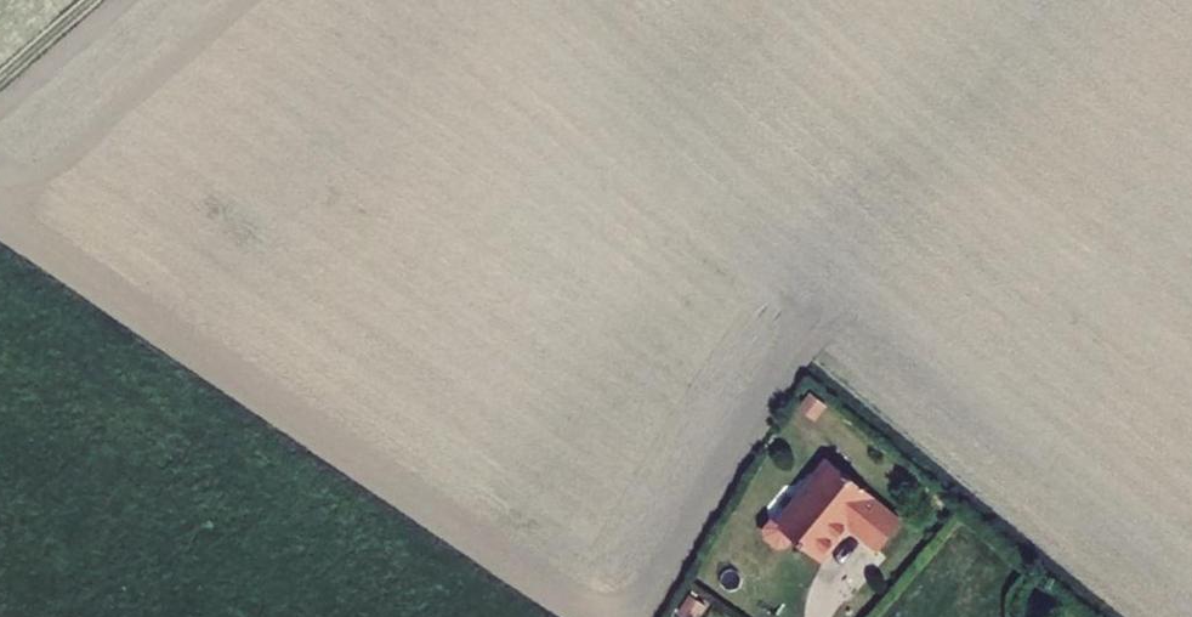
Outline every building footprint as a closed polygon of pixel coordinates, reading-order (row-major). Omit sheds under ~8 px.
[(851,480),(834,466),(826,476),(842,490),(851,480)] [(878,551),(902,522),(851,480),(842,490),(826,476),(783,528),(775,528),(771,535),(772,542),(779,549),(787,548),(795,539),(823,562),(843,539),(838,536),(847,525),(851,529),(878,551)] [(843,539),(851,529),(847,525),(838,536),(843,539)]
